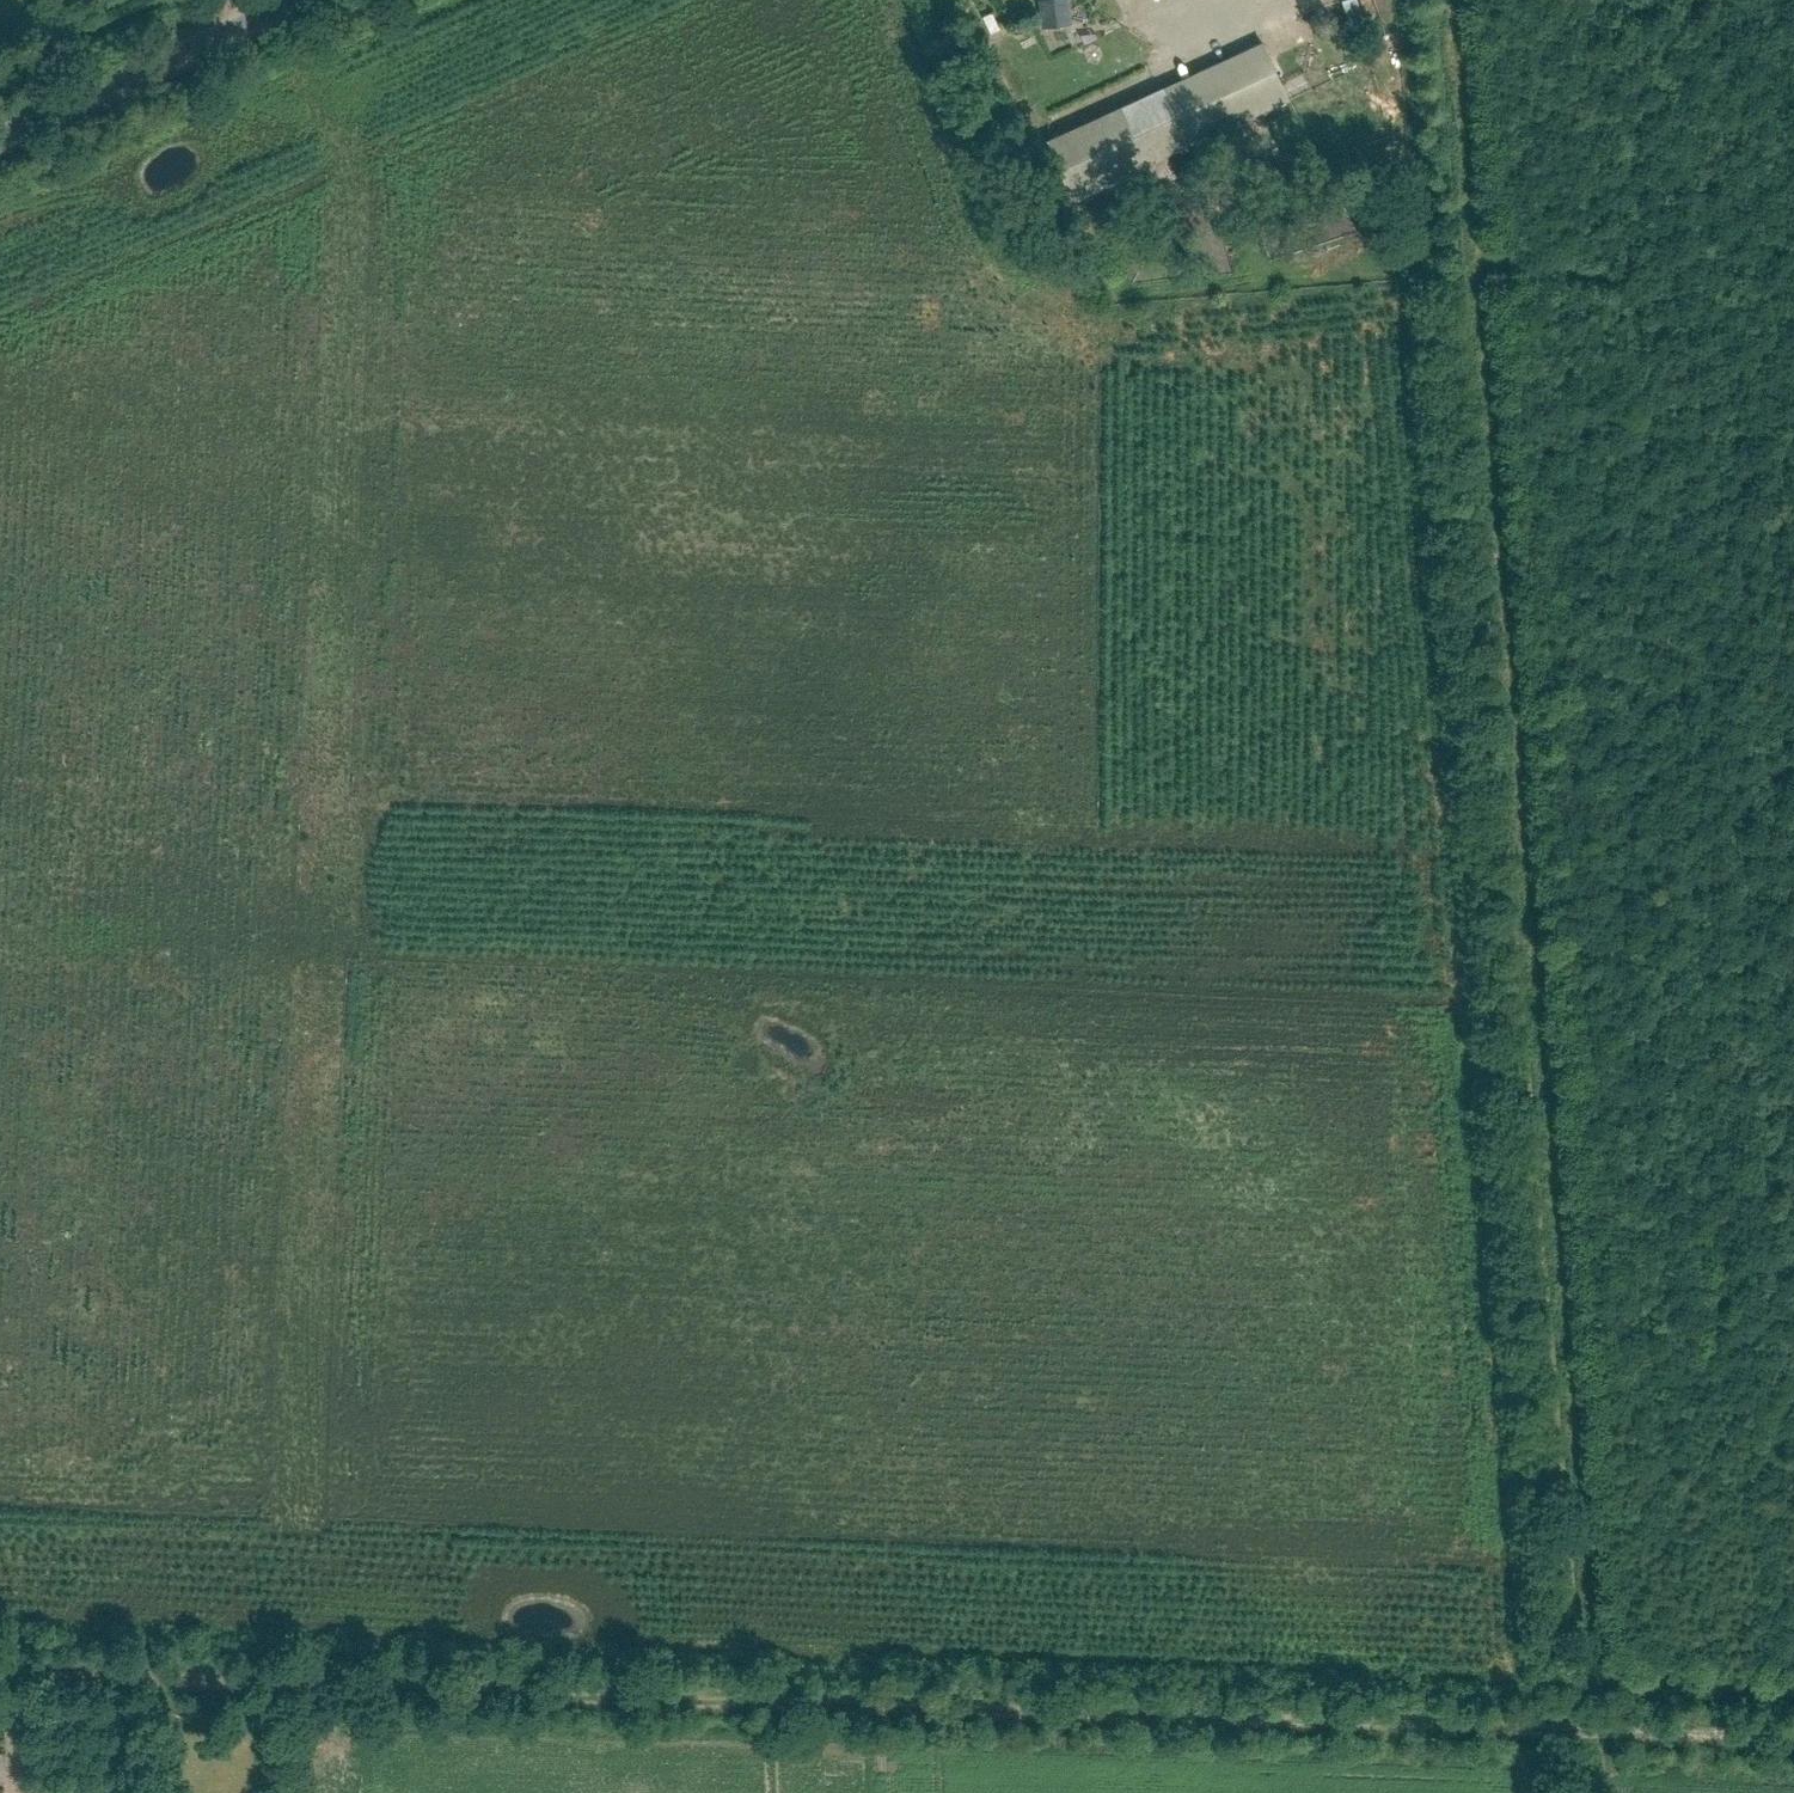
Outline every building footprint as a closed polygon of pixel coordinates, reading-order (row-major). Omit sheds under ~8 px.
[(1051,26),(1079,20),(1075,0),(1046,0),(1051,26)] [(1279,104),(1247,39),(1109,107),(1141,172),(1279,104)]
